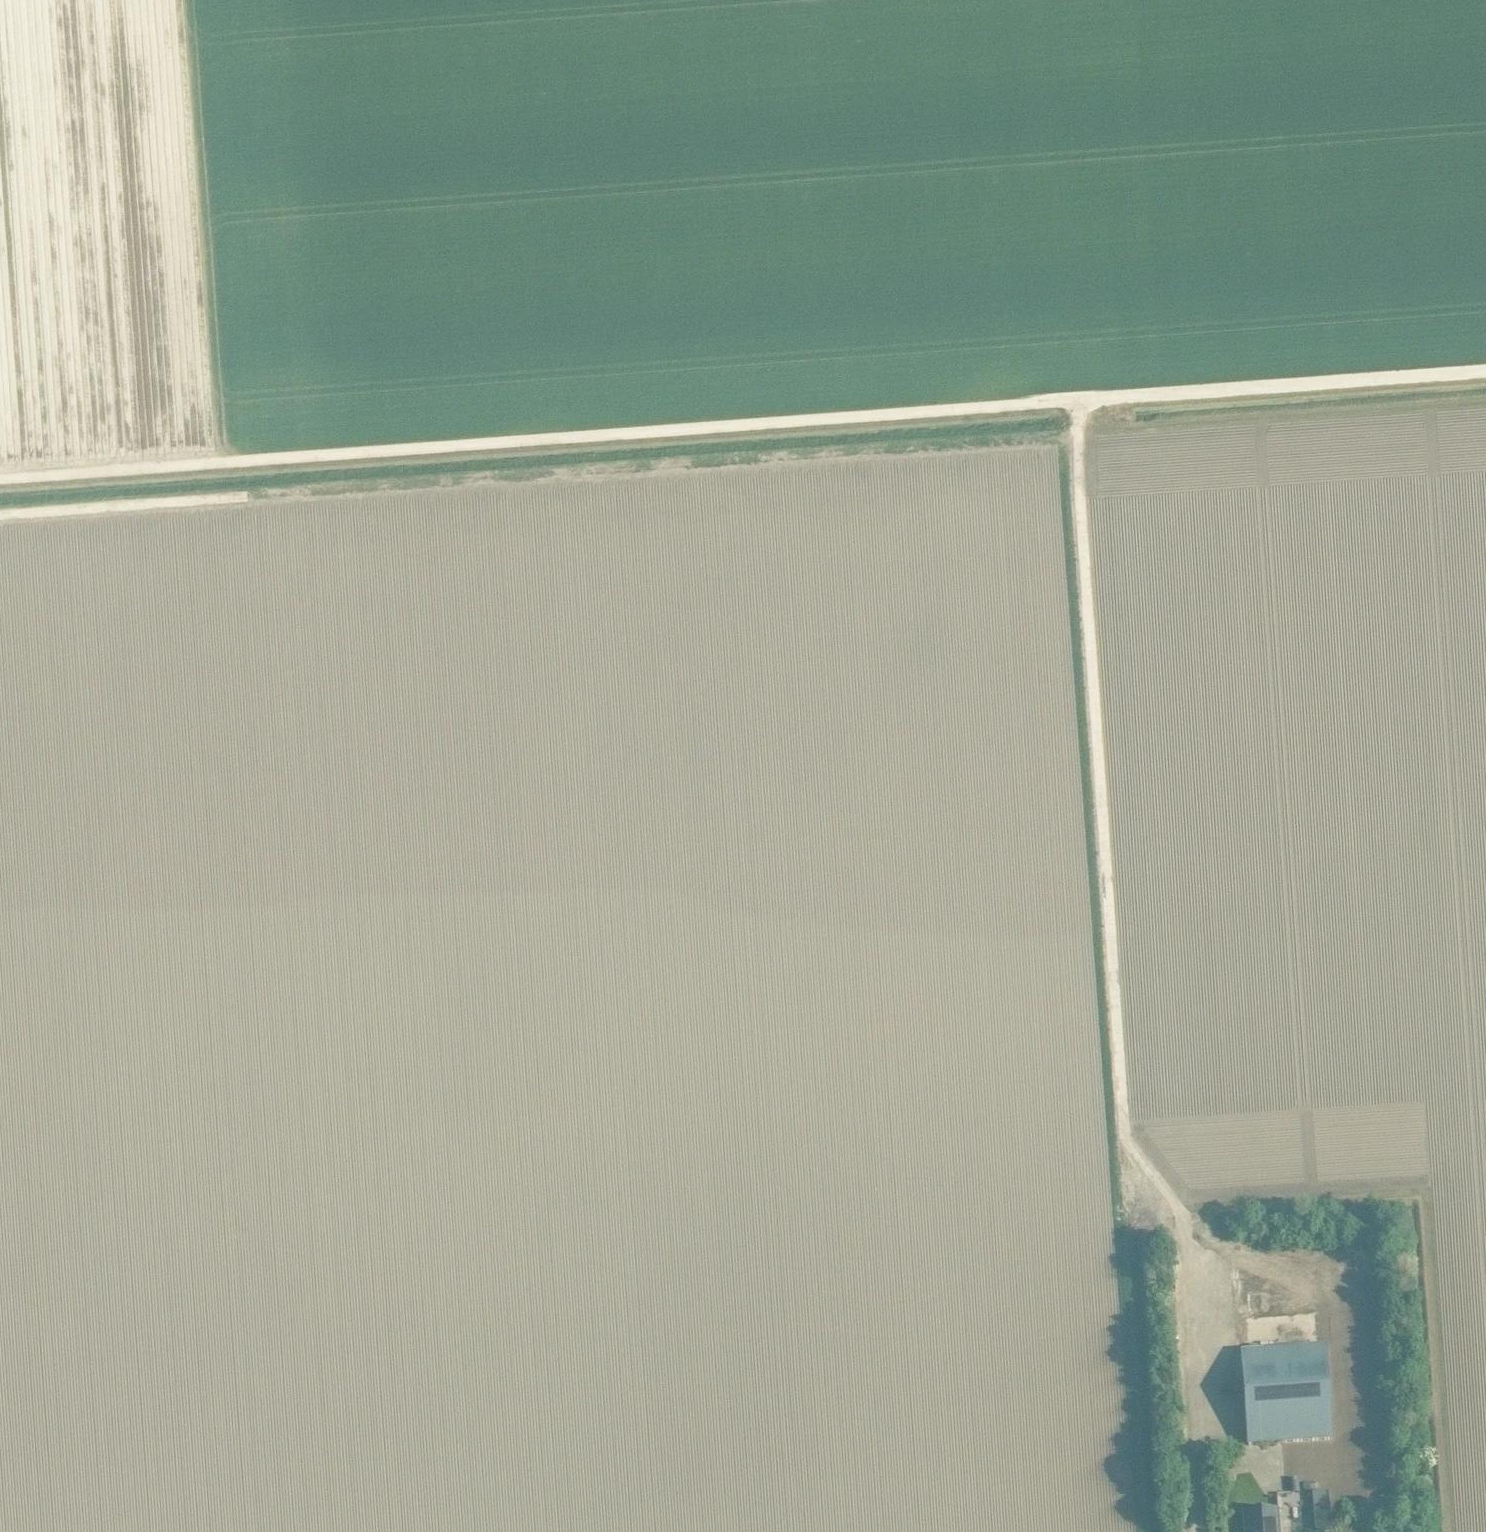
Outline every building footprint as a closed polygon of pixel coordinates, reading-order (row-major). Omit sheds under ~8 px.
[(1246,1444),(1329,1438),(1323,1346),(1320,1346),(1240,1351),(1246,1444)] [(1276,1509),(1240,1511),(1242,1531),(1278,1531),(1276,1509)]
